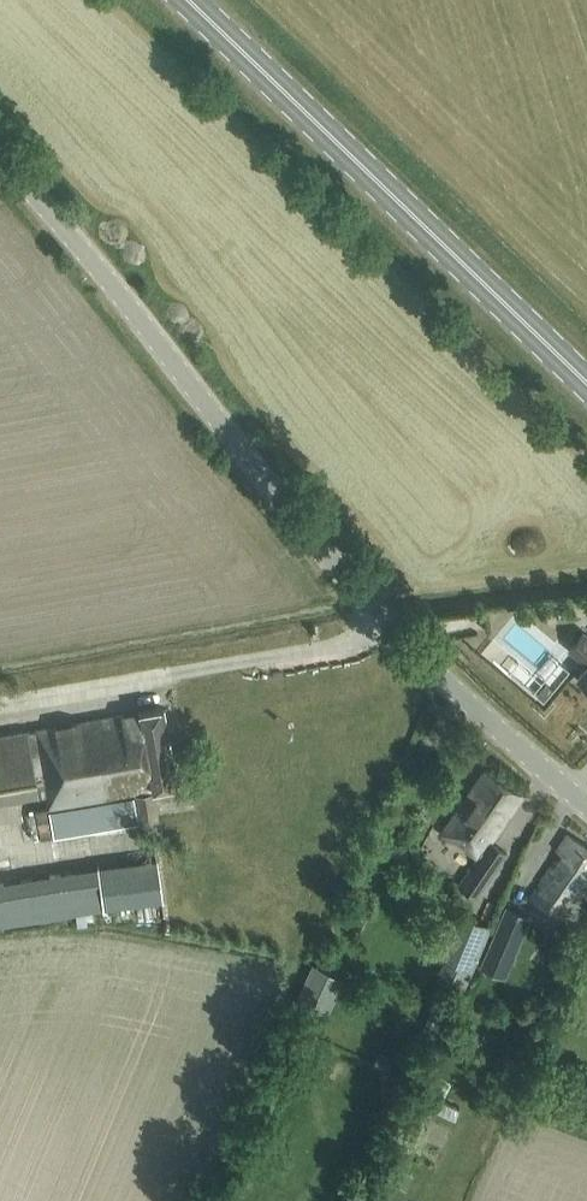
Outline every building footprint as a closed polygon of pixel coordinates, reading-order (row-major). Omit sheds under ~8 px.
[(586,663),(576,675),(586,684),(586,635),(582,631),(568,647),(586,663)] [(133,791),(143,788),(176,782),(163,705),(139,710),(138,708),(33,729),(33,730),(25,731),(25,730),(0,734),(0,796),(44,788),(47,806),(133,791)] [(485,768),(440,830),(477,856),(466,871),(484,883),(506,851),(489,839),(520,794),(485,768)] [(156,790),(48,810),(52,835),(160,815),(156,790)] [(23,825),(7,830),(13,846),(28,840),(23,825)] [(536,887),(528,897),(556,916),(586,871),(586,846),(566,832),(555,848),(561,852),(557,858),(555,857),(536,887)] [(25,849),(29,865),(60,856),(56,841),(25,849)] [(157,856),(96,863),(101,907),(113,906),(153,900),(162,899),(160,884),(157,856)] [(96,863),(0,879),(0,922),(101,907),(96,863)] [(502,973),(526,913),(505,905),(481,965),(502,973)] [(462,986),(470,966),(472,967),(491,922),(455,907),(436,952),(444,955),(436,975),(462,986)] [(333,974),(315,966),(314,968),(313,969),(295,1011),(305,1015),(313,1019),(333,974)]
